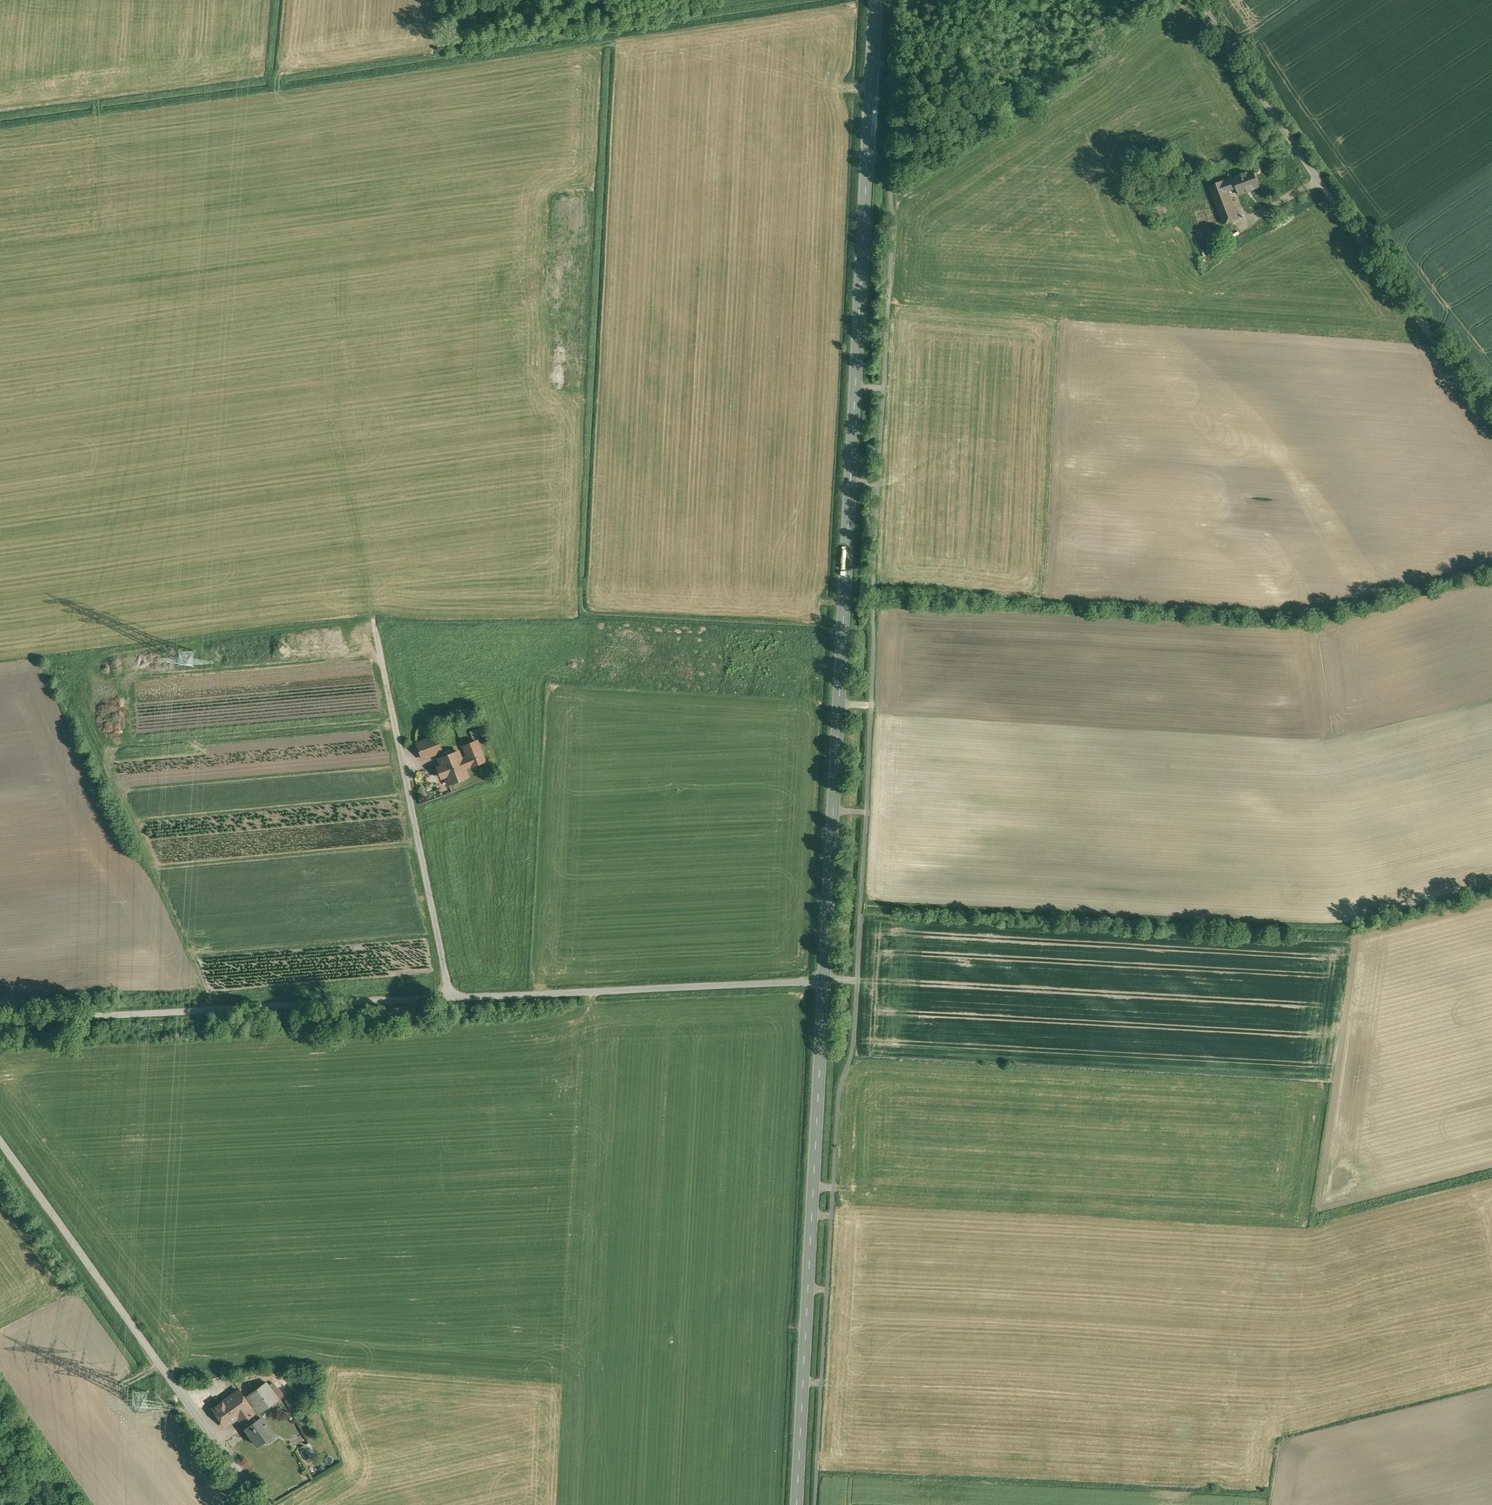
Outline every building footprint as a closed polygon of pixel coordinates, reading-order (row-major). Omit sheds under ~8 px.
[(1233,178),(1237,189),(1239,195),(1260,187),(1253,170),(1233,178)] [(1229,191),(1237,189),(1233,178),(1224,181),(1210,186),(1223,224),(1238,218),(1229,191)] [(422,760),(443,754),(437,738),(417,744),(422,760)] [(460,752),(438,760),(441,767),(436,769),(441,781),(445,780),(448,788),(475,778),(472,769),(488,763),(479,740),(462,747),(466,758),(463,759),(460,752)] [(279,1393),(266,1373),(247,1386),(260,1405),(279,1393)] [(241,1378),(210,1399),(226,1423),(239,1415),(255,1439),(274,1426),(260,1405),(247,1386),(241,1378)]
